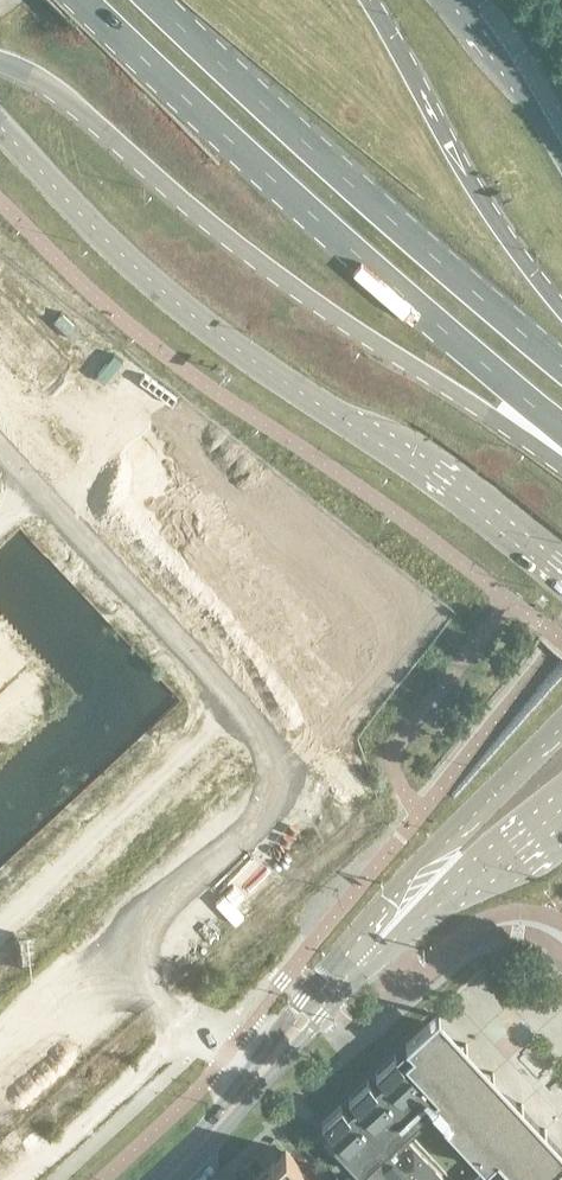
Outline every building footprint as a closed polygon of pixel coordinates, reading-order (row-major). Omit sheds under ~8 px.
[(37,388),(41,385),(85,432),(124,396),(80,349),(84,344),(81,341),(26,281),(21,286),(0,263),(0,348),(37,388)] [(561,1164),(561,1163),(561,1152),(521,1107),(516,1103),(512,1100),(508,1097),(505,1095),(500,1093),(496,1091),(488,1089),(483,1088),(474,1087),(469,1087),(465,1085),(461,1083),(458,1080),(416,1035),(406,1045),(407,1046),(396,1056),(395,1055),(376,1072),(384,1081),(376,1089),(368,1080),(349,1097),(357,1106),(349,1114),(341,1105),(322,1122),(338,1139),(333,1144),(364,1177),(362,1179),(444,1179),(407,1140),(435,1114),(484,1167),(470,1179),(561,1179),(561,1165),(561,1164)] [(18,1079),(29,1090),(43,1074),(32,1064),(18,1079)] [(20,1165),(27,1151),(12,1144),(6,1158),(20,1165)] [(285,1150),(253,1179),(313,1179),(285,1150)]
